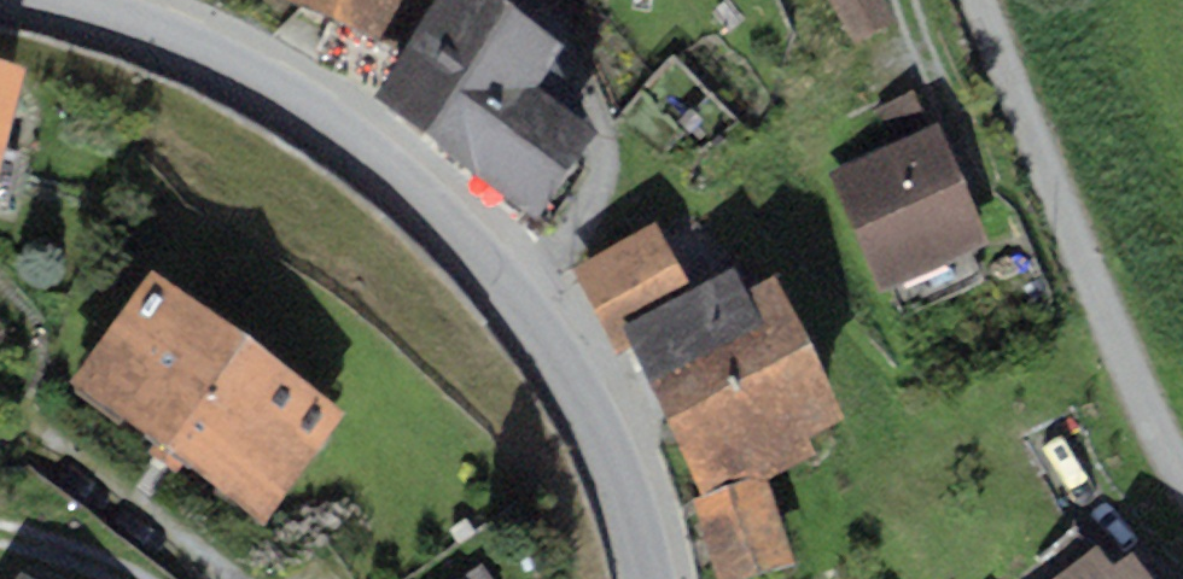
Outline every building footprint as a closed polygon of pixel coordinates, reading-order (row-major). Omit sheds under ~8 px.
[(401,42),(417,0),(294,0),(401,42)] [(501,0),(435,0),(369,94),(537,211),(599,124),(530,75),(556,38),(501,0)] [(858,43),(900,19),(889,0),(834,0),(858,43)] [(0,57),(0,147),(23,63),(0,57)] [(869,116),(882,149),(929,130),(917,98),(869,116)] [(933,130),(836,172),(881,276),(978,234),(933,130)] [(659,219),(570,263),(615,352),(630,345),(664,413),(809,341),(775,273),(747,287),(735,263),(692,285),(659,219)] [(343,408),(151,269),(69,381),(260,521),(343,408)] [(664,413),(704,492),(688,500),(715,578),(739,578),(796,557),(768,477),(816,453),(807,433),(846,414),(809,341),(664,413)] [(1048,578),(1150,578),(1130,552),(1113,564),(1098,543),(1048,578)]
